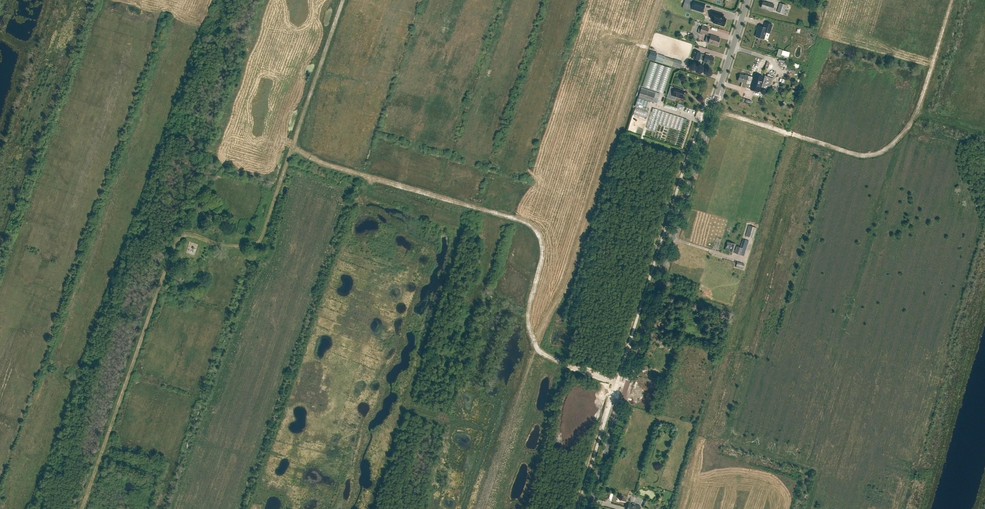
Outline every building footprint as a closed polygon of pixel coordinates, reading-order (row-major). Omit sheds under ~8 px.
[(702,11),(704,4),(693,1),(692,6),(691,8),(702,11)] [(766,2),(763,1),(761,7),(769,10),(772,11),(774,4),(766,2)] [(777,11),(784,13),(786,5),(780,3),(777,11)] [(722,18),(723,14),(712,11),(710,18),(714,19),(713,23),(724,26),(726,19),(722,18)] [(770,33),(772,25),(765,22),(764,27),(759,26),(757,30),(758,31),(756,37),(764,39),(766,32),(770,33)] [(707,35),(709,28),(702,26),(699,32),(707,35)] [(718,46),(720,38),(714,37),(715,36),(711,35),(708,43),(718,46)] [(783,55),(782,57),(787,59),(789,52),(782,49),(781,54),(783,55)] [(699,60),(700,58),(704,60),(703,61),(712,64),(714,58),(709,56),(706,54),(705,55),(701,54),(701,53),(697,52),(695,59),(699,60)] [(657,54),(655,61),(662,63),(665,56),(657,54)] [(674,59),(672,66),(680,69),(682,61),(674,59)] [(664,92),(671,67),(649,61),(642,86),(664,92)] [(745,75),(740,74),(738,81),(746,83),(750,84),(753,76),(745,74),(745,75)] [(763,76),(755,74),(751,90),(758,92),(763,76)] [(769,89),(771,81),(772,78),(764,75),(761,87),(769,89)] [(682,98),(683,94),(684,94),(684,92),(684,91),(677,88),(678,88),(674,87),(672,95),(682,98)] [(652,102),(655,93),(641,89),(638,97),(652,102)] [(647,120),(680,129),(682,123),(685,123),(687,118),(652,108),(651,112),(649,111),(647,120)] [(753,238),(756,228),(749,225),(745,236),(753,238)] [(744,256),(749,241),(743,239),(740,247),(737,246),(736,250),(733,250),(735,244),(728,242),(725,250),(732,252),(735,253),(744,256)]
